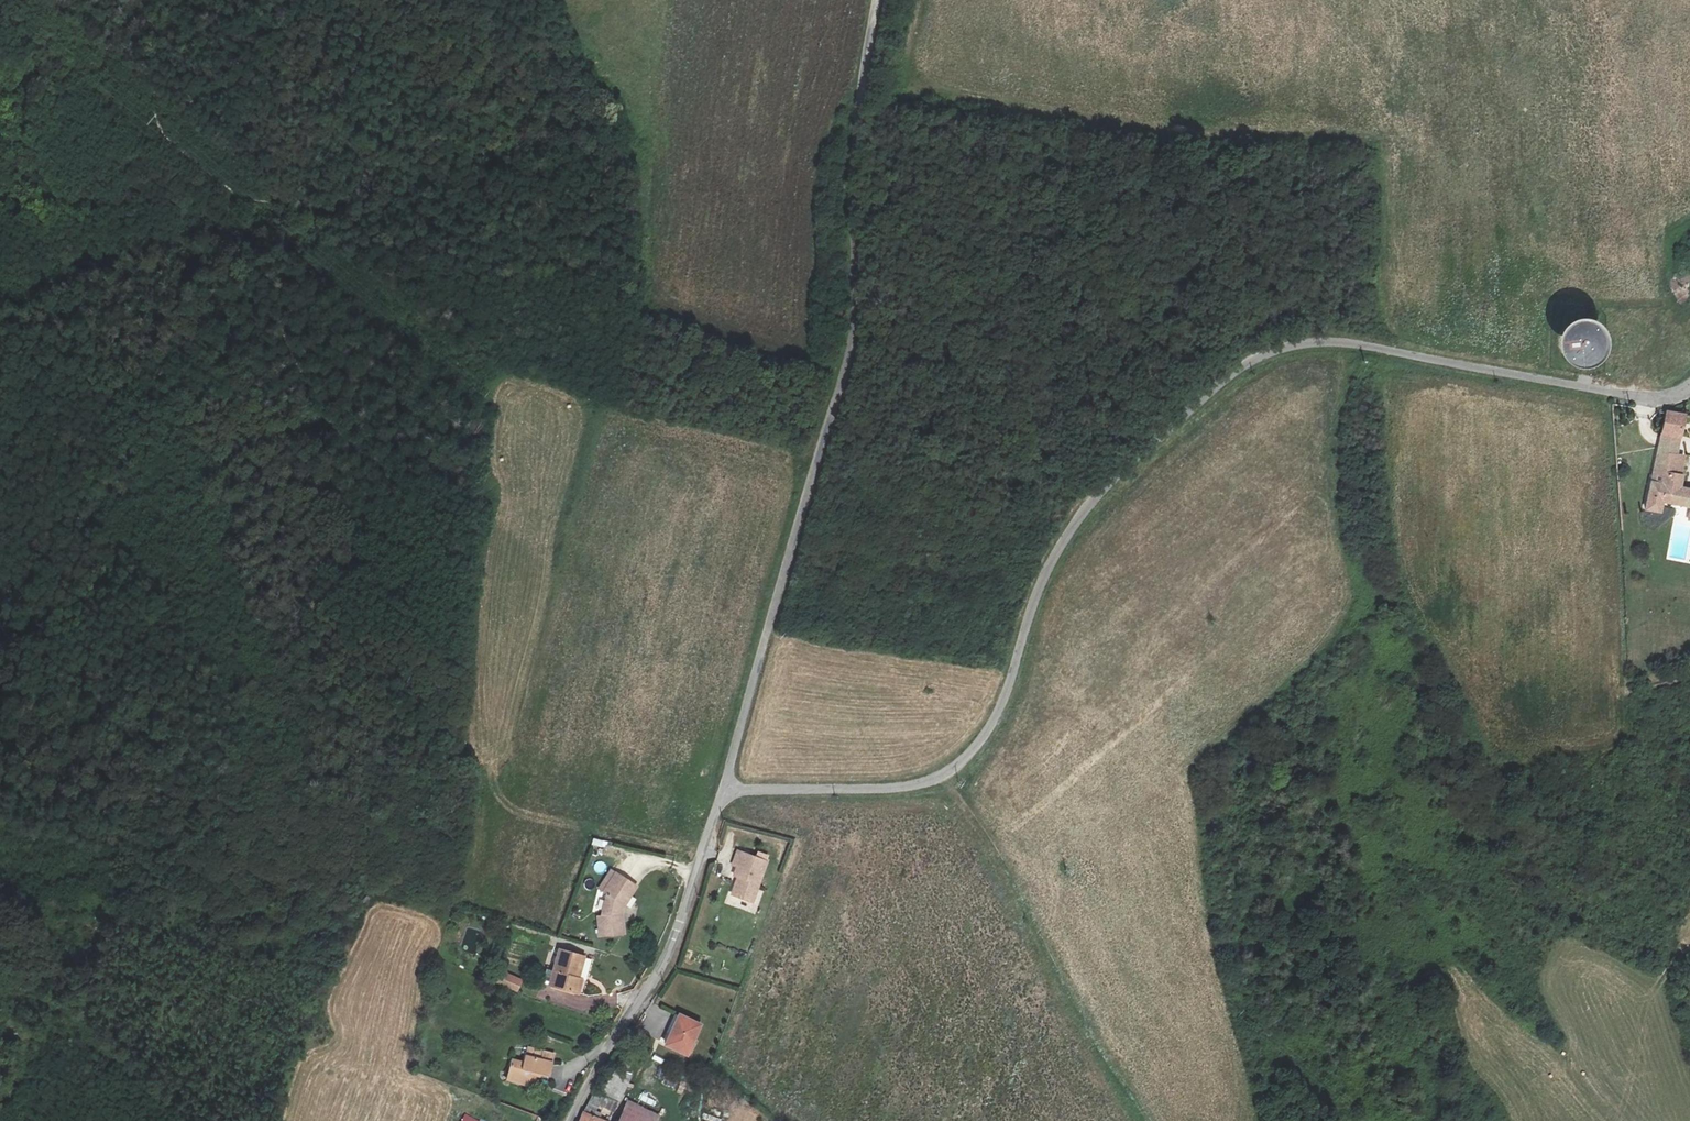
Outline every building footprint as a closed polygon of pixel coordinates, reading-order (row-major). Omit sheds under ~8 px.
[(1564,355),(1569,361),(1575,366),(1583,368),(1590,367),(1598,365),(1604,360),(1608,354),(1610,345),(1608,336),(1604,328),(1596,322),(1587,320),(1578,321),(1571,325),(1566,331),(1562,339),(1562,347),(1564,355)] [(1684,488),(1689,458),(1679,455),(1688,415),(1669,410),(1646,508),(1664,511),(1665,504),(1689,510),(1689,490),(1684,488)] [(594,839),(592,846),(606,849),(608,842),(594,839)] [(767,861),(738,851),(733,865),(738,866),(735,875),(741,878),(740,883),(737,882),(733,894),(753,901),(767,861)] [(624,904),(636,886),(614,873),(603,891),(606,893),(601,916),(597,917),(600,937),(624,933),(622,914),(624,904)] [(584,956),(561,950),(554,974),(544,971),(540,985),(579,996),(583,981),(577,980),(584,956)] [(506,974),(501,984),(518,992),(523,982),(506,974)] [(680,1016),(666,1047),(689,1057),(702,1026),(680,1016)] [(554,1063),(556,1055),(528,1048),(524,1063),(512,1060),(507,1080),(527,1086),(529,1083),(534,1084),(535,1077),(540,1078),(541,1074),(549,1077),(553,1063),(554,1063)] [(598,1108),(612,1114),(631,1074),(610,1065),(590,1104),(586,1113),(594,1117),(598,1108)] [(621,1120),(658,1120),(660,1116),(629,1103),(621,1120)]
